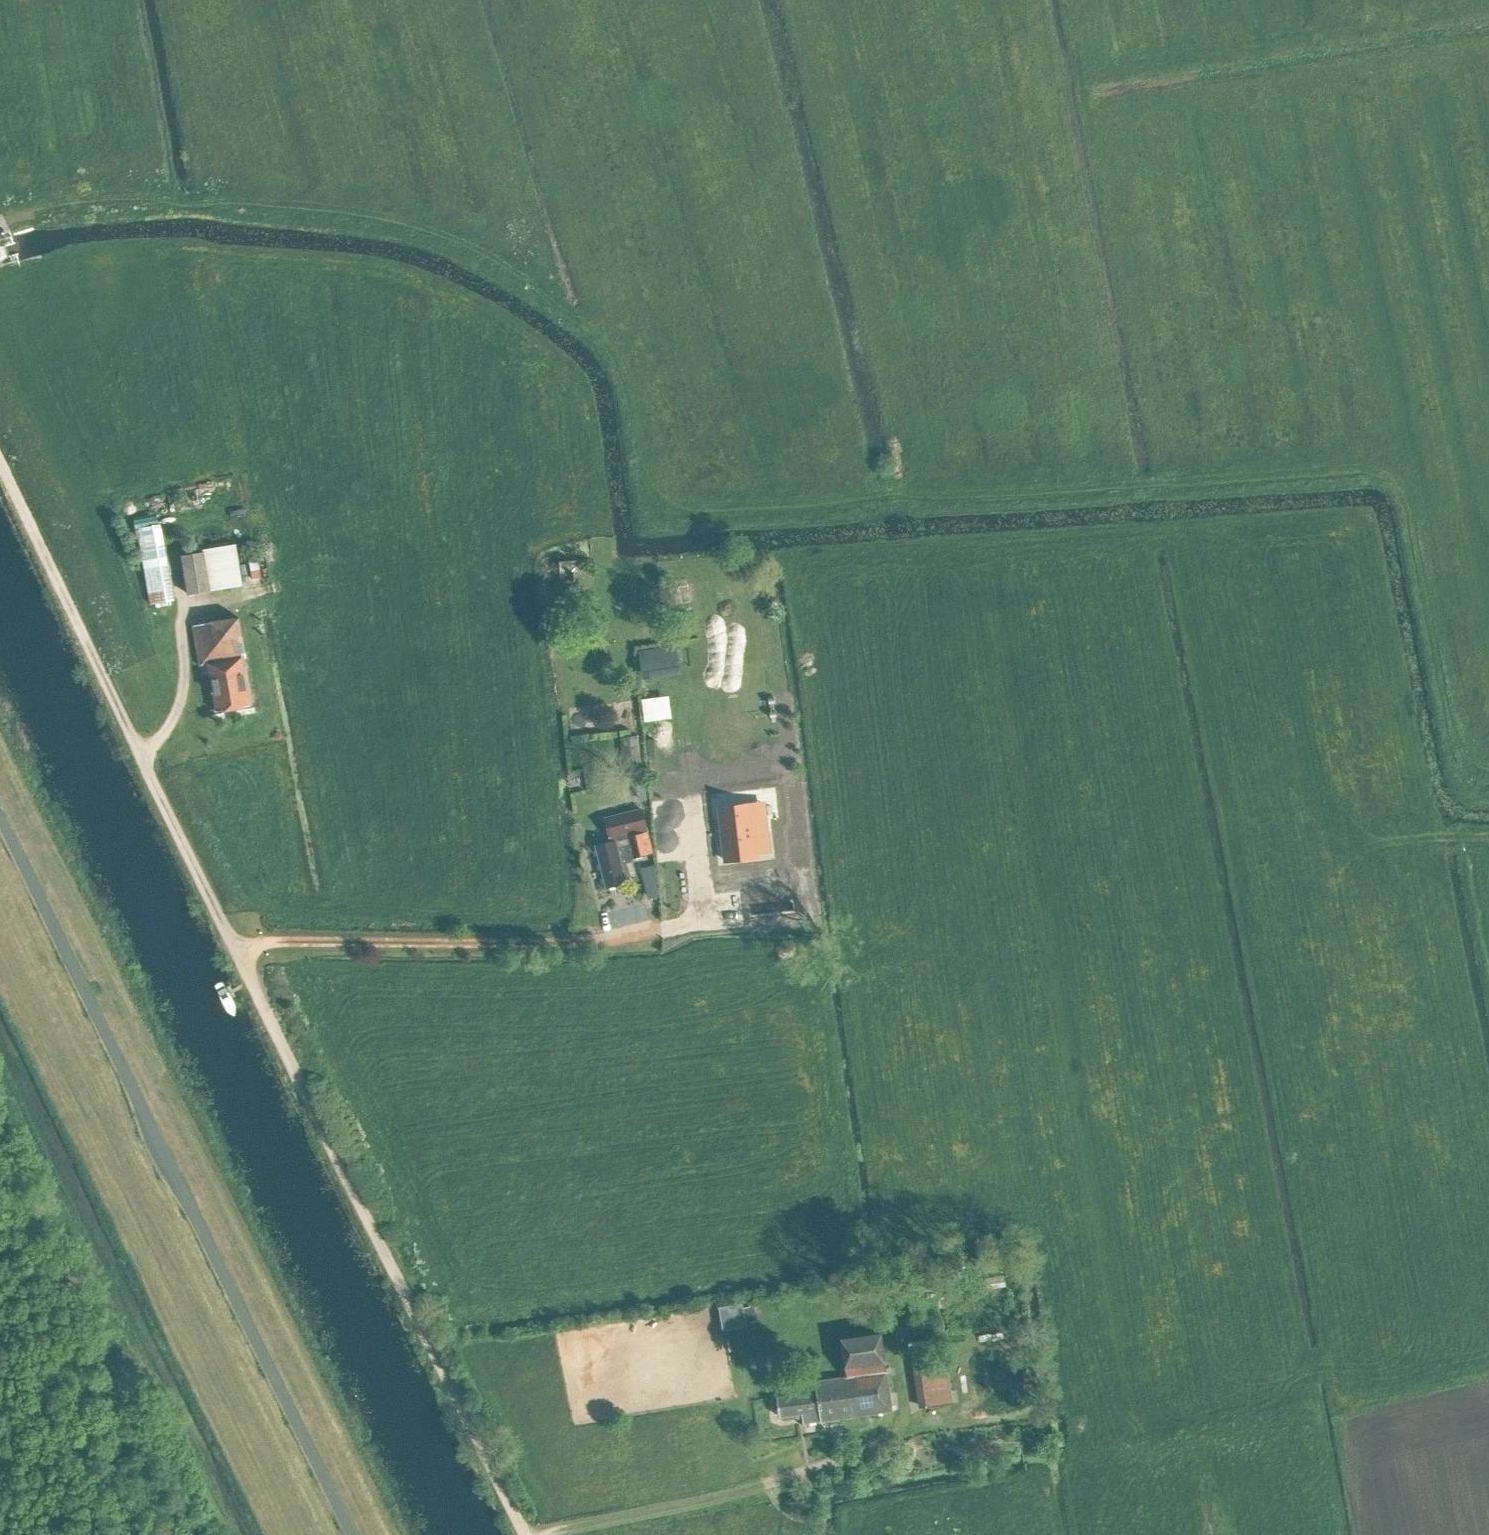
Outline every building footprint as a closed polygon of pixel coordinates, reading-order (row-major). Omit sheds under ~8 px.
[(150,604),(174,599),(165,546),(140,550),(150,604)] [(187,594),(211,589),(240,584),(234,548),(181,557),(187,594)] [(559,582),(575,581),(575,573),(590,572),(589,558),(558,561),(559,582)] [(231,679),(228,660),(245,658),(239,618),(193,625),(199,665),(200,664),(208,663),(217,711),(236,707),(234,696),(247,694),(244,676),(231,679)] [(641,676),(681,672),(677,643),(637,648),(641,676)] [(644,720),(672,715),(668,692),(640,697),(644,720)] [(624,769),(641,767),(638,735),(620,737),(624,769)] [(595,844),(605,886),(637,878),(632,857),(652,851),(641,807),(603,816),(610,841),(595,844)] [(750,817),(718,824),(726,862),(757,856),(757,853),(769,850),(766,833),(753,836),(750,817)] [(741,889),(742,916),(795,915),(794,887),(741,889)] [(949,1277),(934,1274),(932,1285),(946,1289),(949,1277)] [(717,1304),(722,1327),(746,1321),(741,1298),(717,1304)] [(819,1420),(891,1410),(880,1333),(840,1338),(845,1376),(814,1380),(815,1386),(797,1389),(798,1393),(775,1396),(778,1415),(801,1412),(801,1416),(818,1414),(819,1420)] [(918,1406),(953,1401),(947,1361),(912,1366),(918,1406)]
